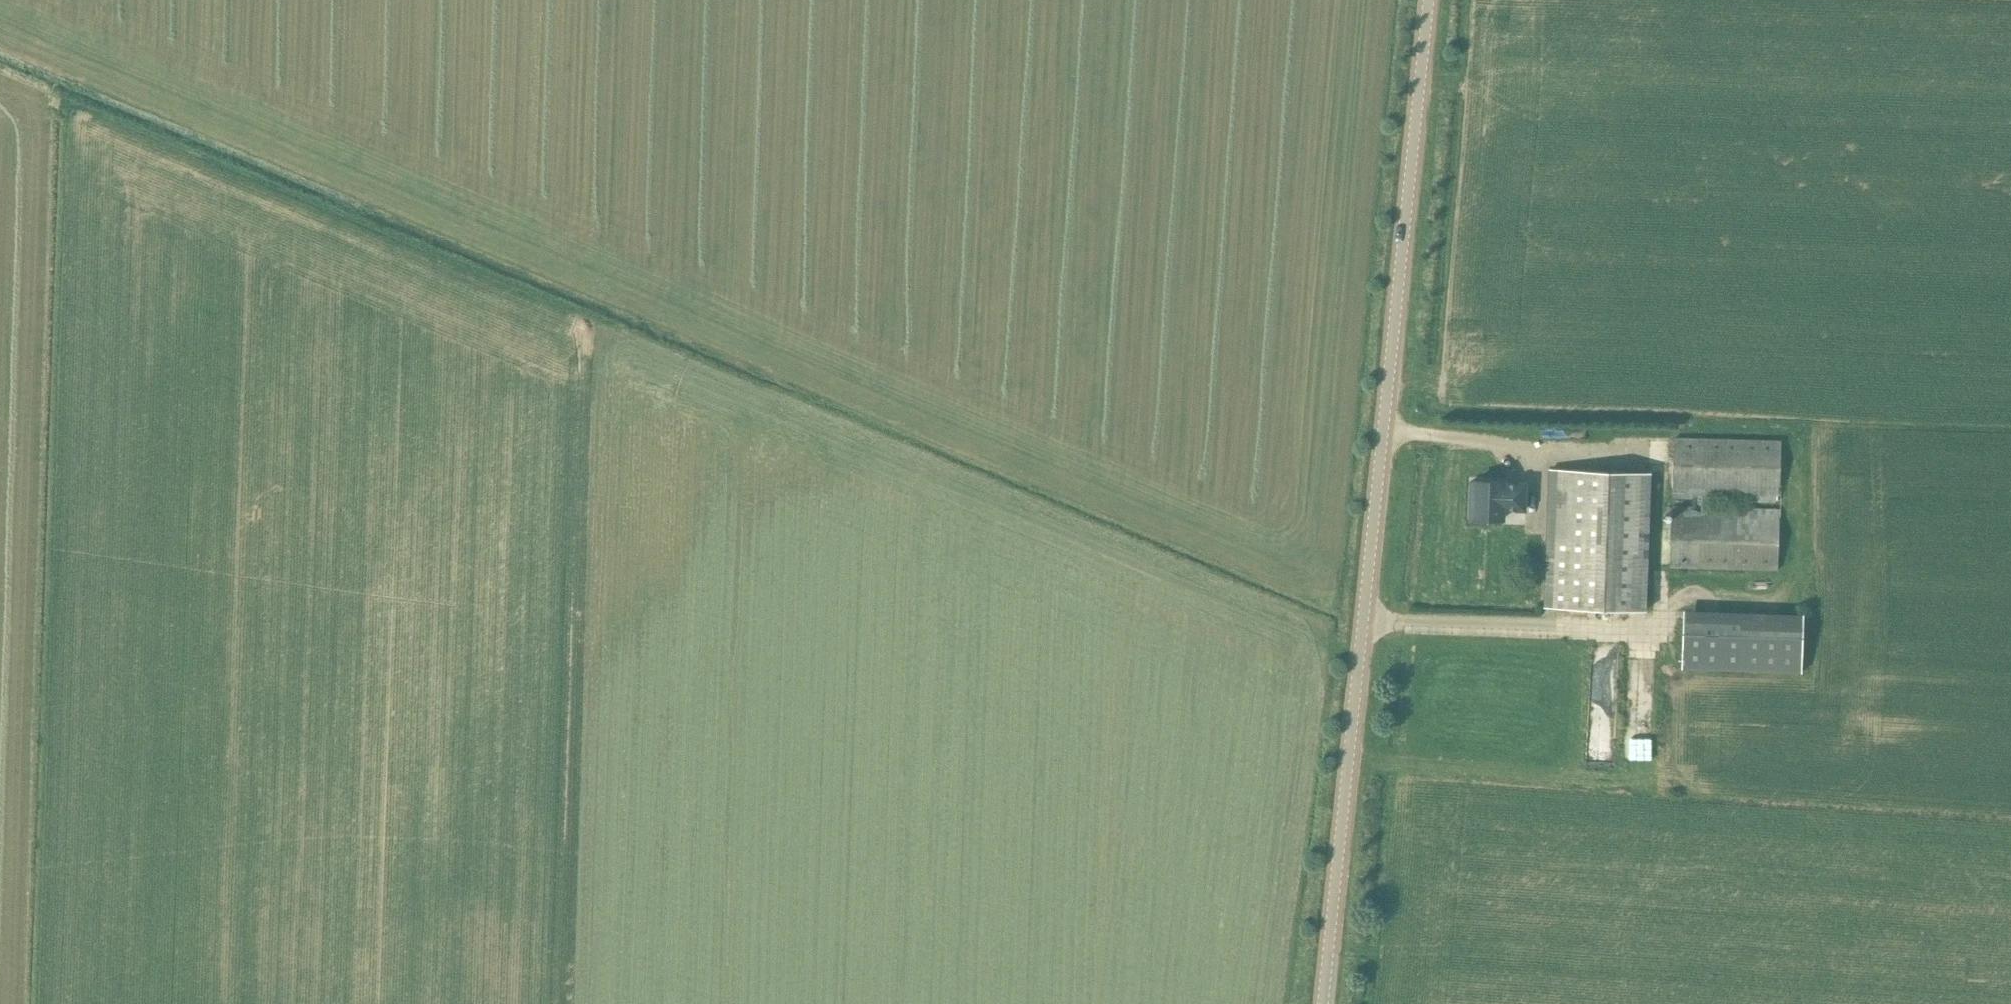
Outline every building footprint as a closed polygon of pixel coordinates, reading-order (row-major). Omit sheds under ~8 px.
[(1780,441),(1675,439),(1674,494),(1692,494),(1692,516),(1673,515),(1672,568),(1777,570),(1778,517),(1702,516),(1702,495),(1779,496),(1780,441)] [(1550,469),(1545,607),(1628,610),(1645,611),(1650,473),(1633,473),(1550,469)] [(1505,482),(1475,481),(1474,497),(1470,497),(1470,522),(1486,522),(1487,518),(1503,519),(1504,509),(1525,510),(1526,483),(1505,483),(1505,482)] [(1684,610),(1682,669),(1742,671),(1744,612),(1684,610)] [(1649,755),(1650,730),(1631,730),(1630,754),(1649,755)]
